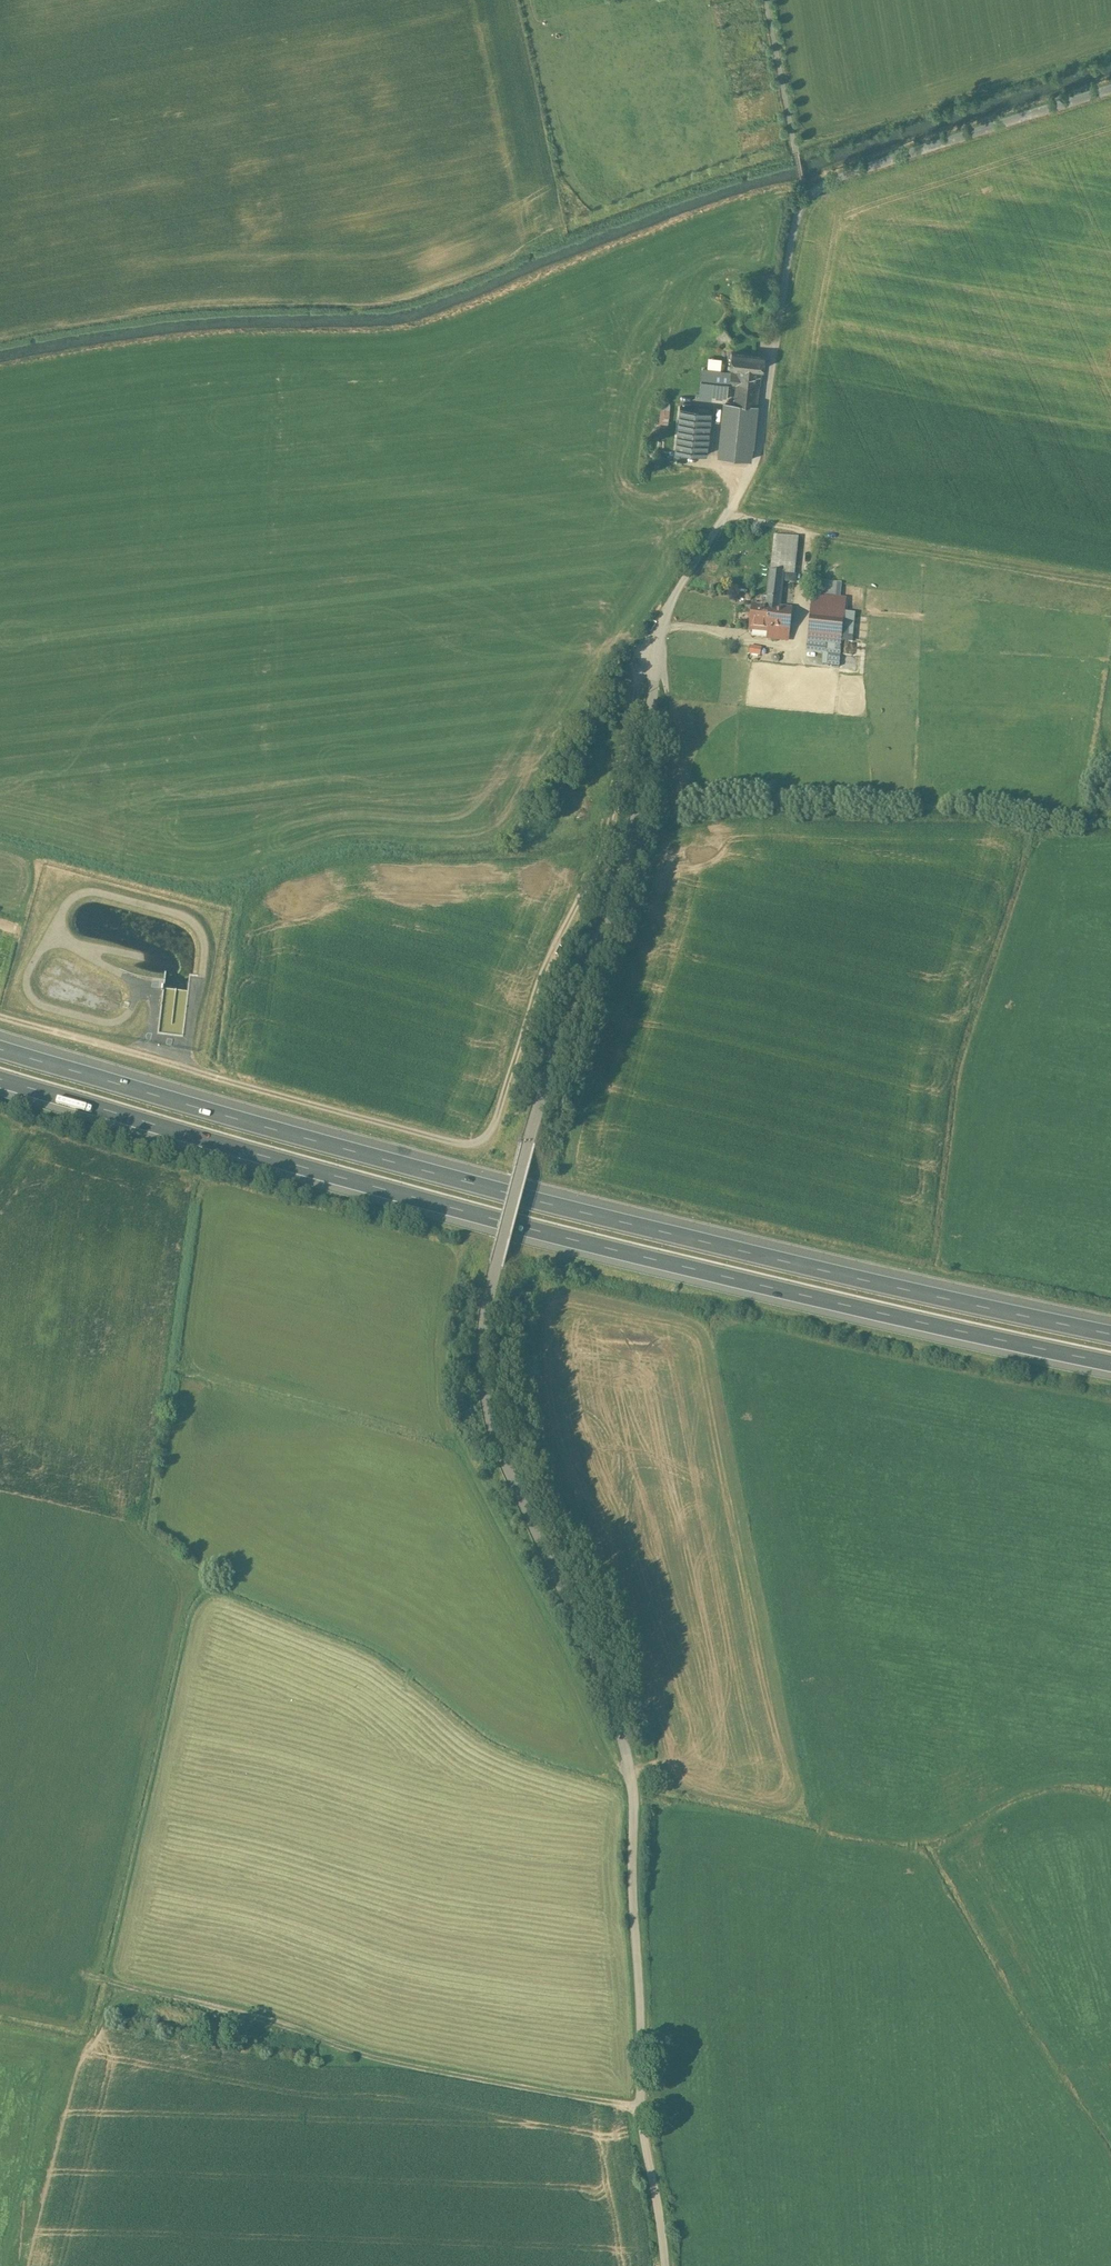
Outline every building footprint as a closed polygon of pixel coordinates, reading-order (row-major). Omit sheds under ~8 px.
[(766,356),(733,352),(732,365),(738,366),(737,373),(735,391),(733,403),(755,405),(760,369),(765,369),(766,356)] [(737,373),(701,368),(697,400),(711,401),(713,383),(731,385),(731,390),(735,391),(737,373)] [(670,421),(671,400),(661,400),(660,420),(670,421)] [(733,403),(726,402),(720,454),(749,458),(755,405),(733,403)] [(712,408),(680,404),(675,449),(707,453),(712,408)] [(797,539),(775,537),(772,563),(795,566),(797,539)] [(795,566),(772,563),(771,573),(782,575),(795,576),(796,566),(795,566)] [(767,609),(778,610),(782,575),(771,573),(767,609)] [(845,603),(812,599),(811,611),(844,615),(845,603)] [(778,610),(767,609),(752,607),(750,631),(770,634),(770,641),(777,642),(779,634),(790,636),(792,611),(778,610)] [(811,611),(810,611),(811,611),(810,618),(843,622),(844,615),(811,611)] [(843,622),(810,618),(808,636),(841,639),(843,622)] [(841,639),(808,636),(806,651),(840,655),(842,639),(841,639)] [(750,646),(749,655),(761,656),(762,647),(750,646)] [(806,651),(830,654),(828,667),(839,668),(840,655),(806,651)]
